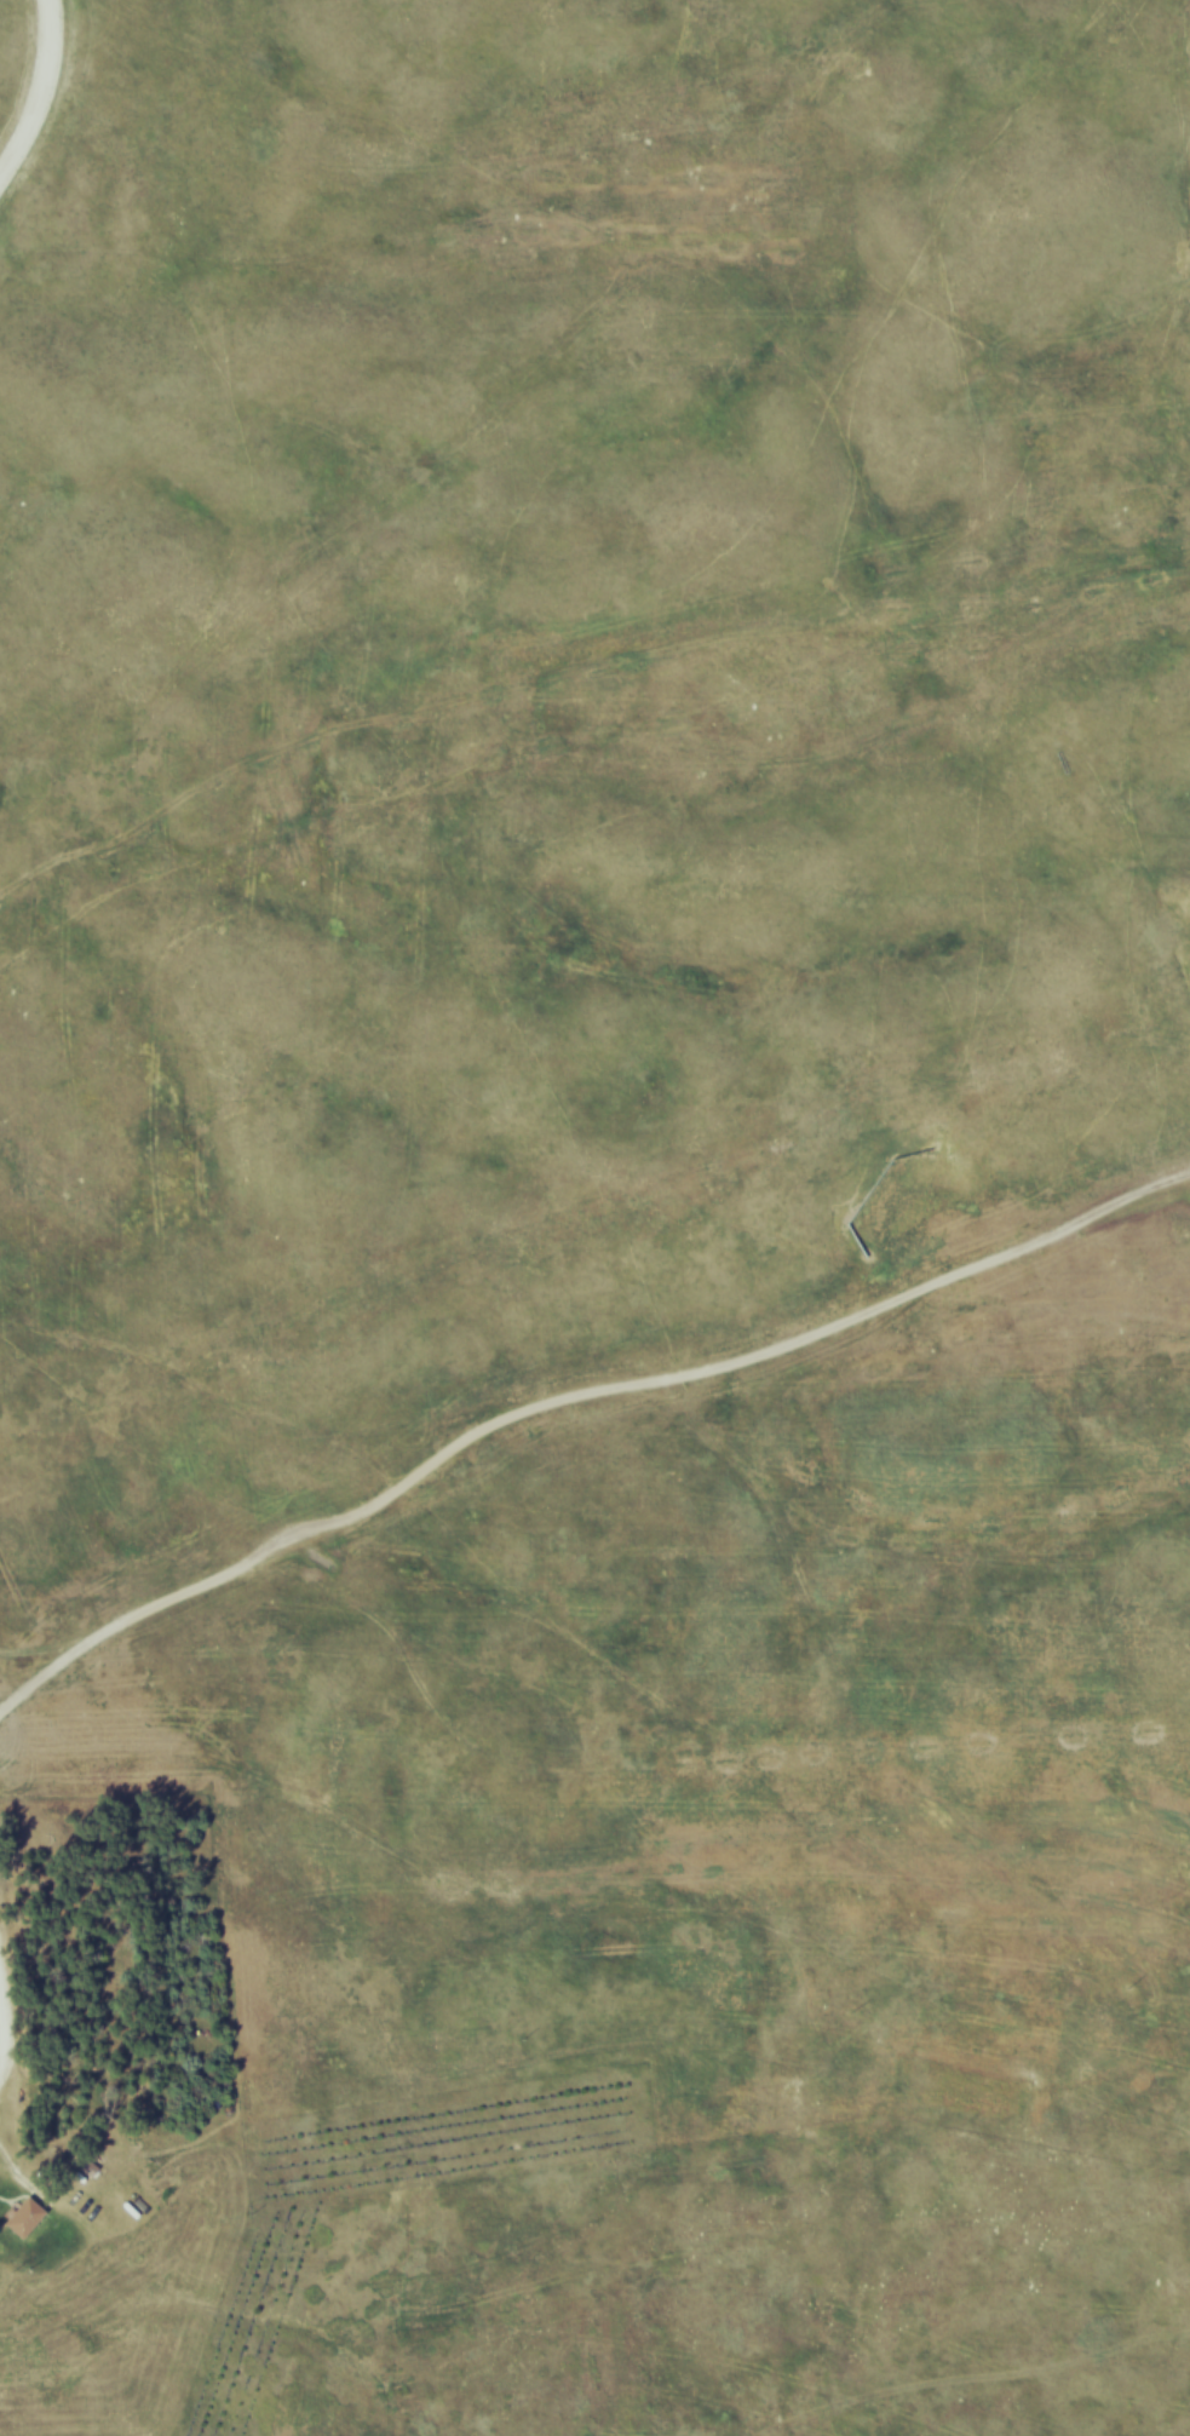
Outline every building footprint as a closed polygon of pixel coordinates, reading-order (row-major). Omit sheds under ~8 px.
[(12,2223),(30,2239),(55,2211),(36,2195),(12,2223)]
